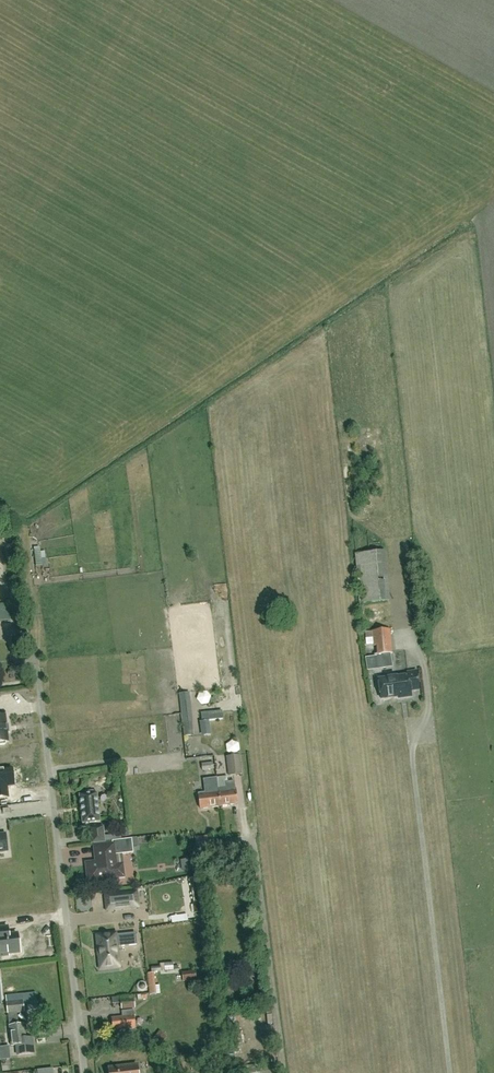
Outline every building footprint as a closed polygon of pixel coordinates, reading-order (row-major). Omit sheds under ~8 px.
[(360,604),(390,601),(385,551),(355,554),(360,604)] [(10,602),(0,603),(0,621),(11,621),(10,602)] [(389,630),(373,631),(365,632),(366,645),(374,644),(374,646),(377,646),(378,654),(390,653),(392,653),(389,630)] [(390,653),(378,654),(377,654),(377,655),(379,668),(392,667),(390,653)] [(407,674),(378,678),(381,699),(398,696),(398,698),(411,696),(410,691),(419,690),(416,670),(407,671),(407,674)] [(204,705),(214,698),(208,689),(198,696),(204,705)] [(203,721),(221,719),(220,712),(216,713),(216,714),(210,715),(209,714),(202,715),(203,721)] [(8,742),(5,716),(0,716),(0,745),(6,745),(5,742),(8,742)] [(201,722),(202,737),(210,736),(209,721),(201,722)] [(184,736),(194,735),(192,722),(183,723),(184,736)] [(225,740),(215,741),(216,749),(228,748),(229,752),(241,752),(241,742),(225,742),(225,740)] [(229,776),(242,774),(240,755),(226,757),(229,776)] [(202,771),(214,770),(213,763),(201,764),(202,771)] [(2,775),(2,777),(0,777),(0,789),(2,789),(2,799),(18,799),(18,775),(2,775)] [(221,806),(218,790),(217,778),(203,780),(205,793),(198,794),(200,809),(220,807),(220,806),(221,806)] [(221,806),(238,804),(236,789),(235,789),(234,782),(226,783),(226,789),(218,790),(221,806)] [(82,824),(100,822),(97,793),(94,794),(94,792),(93,791),(88,792),(87,793),(87,794),(79,795),(82,824)] [(121,834),(104,836),(103,827),(90,828),(91,844),(105,842),(105,841),(121,839),(121,834)] [(195,837),(196,846),(197,855),(210,853),(208,835),(195,837)] [(136,854),(135,840),(116,841),(117,855),(136,854)] [(96,865),(94,863),(87,864),(89,882),(117,879),(113,845),(95,847),(96,860),(98,862),(96,865)] [(200,914),(195,879),(190,880),(194,915),(200,914)] [(137,890),(104,894),(106,910),(139,907),(137,890)] [(116,934),(97,936),(100,968),(119,966),(117,943),(121,942),(122,946),(137,944),(136,933),(116,935),(116,934)] [(9,956),(8,954),(21,952),(18,934),(0,936),(0,957),(9,956)] [(165,971),(174,970),(174,966),(173,963),(165,963),(165,971)] [(201,979),(200,970),(195,971),(182,972),(183,981),(197,980),(201,979)] [(148,974),(150,996),(160,995),(159,986),(156,986),(154,973),(148,974)] [(32,1038),(26,1039),(24,1025),(18,1025),(17,1013),(24,1012),(22,995),(7,996),(11,1046),(16,1045),(17,1055),(34,1054),(32,1038)] [(121,997),(112,998),(112,1002),(121,1001),(121,1009),(135,1008),(134,999),(134,995),(131,996),(121,997)] [(113,1031),(135,1028),(133,1010),(122,1011),(122,1017),(112,1018),(113,1031)]
